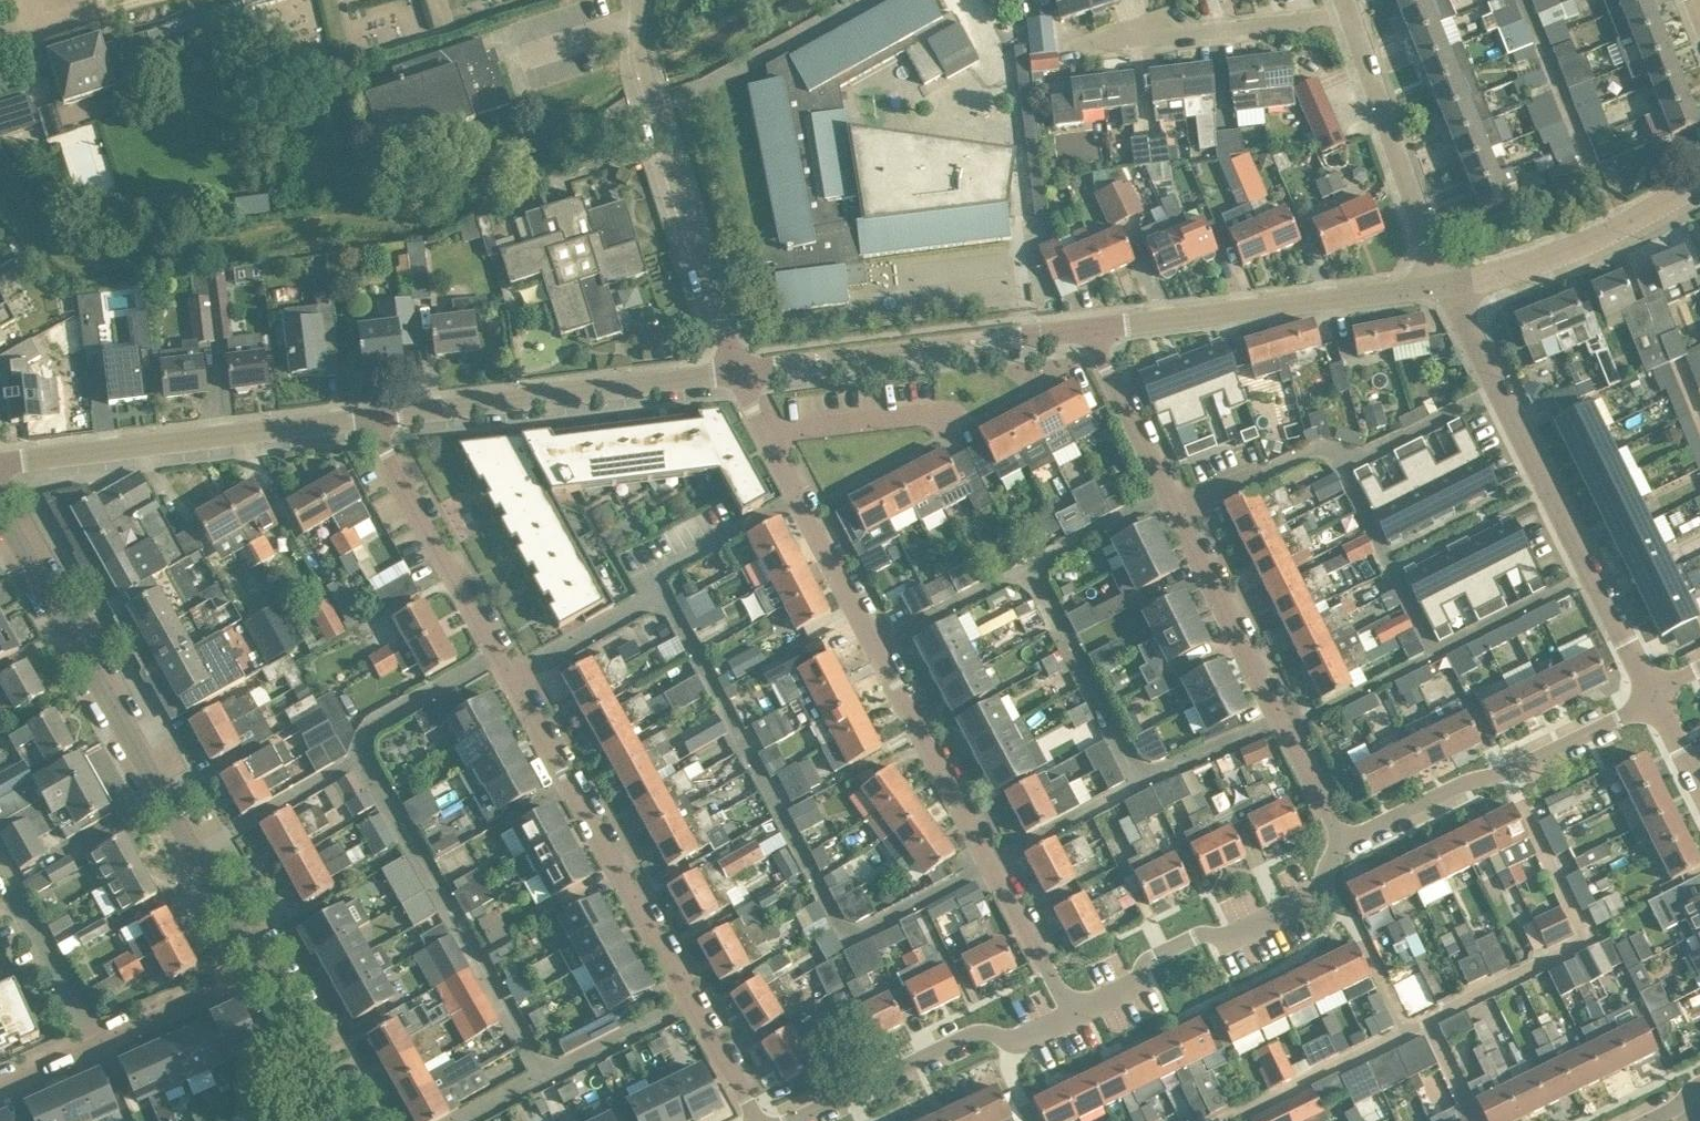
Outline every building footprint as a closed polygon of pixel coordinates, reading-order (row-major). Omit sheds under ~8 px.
[(242,3),(245,12),(284,0),(241,0),(242,3)] [(424,23),(420,0),(395,0),(400,27),(424,23)] [(1087,0),(1054,0),(1061,21),(1090,11),(1087,0)] [(1090,11),(1091,11),(1094,15),(1106,11),(1105,6),(1119,2),(1119,0),(1087,0),(1090,11)] [(1400,10),(1425,0),(1396,0),(1400,10)] [(1411,35),(1438,24),(1448,19),(1441,0),(1425,0),(1400,10),(1411,35)] [(1503,27),(1522,19),(1515,0),(1496,0),(1492,2),(1496,13),(1493,15),(1498,28),(1503,27)] [(1538,14),(1561,4),(1560,0),(1533,0),(1538,14)] [(1548,39),(1568,31),(1563,20),(1580,13),(1574,0),(1572,0),(1561,4),(1538,14),(1548,39)] [(1622,9),(1645,0),(1604,0),(1603,1),(1608,14),(1622,9)] [(1632,34),(1660,23),(1650,0),(1645,0),(1622,9),(1632,34)] [(234,5),(217,10),(220,20),(223,30),(248,22),(245,12),(242,3),(234,5)] [(101,34),(47,52),(65,105),(118,88),(116,82),(159,68),(150,42),(220,20),(217,10),(121,40),(104,46),(101,34)] [(881,10),(762,71),(852,248),(830,259),(860,317),(1001,245),(881,10)] [(1051,16),(1026,19),(1026,23),(1029,45),(1029,52),(1030,56),(1054,53),(1055,53),(1051,16)] [(1503,27),(1513,52),(1532,44),(1522,19),(1503,27)] [(1616,41),(1626,66),(1642,60),(1670,48),(1660,23),(1632,34),(1616,41)] [(965,24),(932,39),(950,76),(982,61),(965,24)] [(1411,35),(1421,60),(1448,49),(1438,24),(1411,35)] [(1568,31),(1548,39),(1552,49),(1572,41),(1568,31)] [(514,41),(297,111),(317,175),(534,105),(514,41)] [(1516,81),(1525,77),(1543,70),(1532,44),(1513,52),(1519,70),(1513,72),(1516,81)] [(1029,52),(1029,45),(1015,46),(1036,214),(1048,213),(1045,189),(1051,188),(1055,183),(1054,177),(1044,178),(1033,94),(1030,56),(1029,52)] [(1647,73),(1652,85),(1679,74),(1670,48),(1642,60),(1626,66),(1632,79),(1647,73)] [(1421,60),(1431,85),(1458,74),(1448,49),(1421,60)] [(1057,53),(1054,53),(1030,56),(1033,94),(1046,93),(1043,72),(1059,71),(1057,53)] [(1559,63),(1569,89),(1590,80),(1595,78),(1584,53),(1559,63)] [(1289,55),(1258,59),(1264,109),(1294,105),(1292,87),(1289,55)] [(1264,109),(1258,59),(1227,63),(1231,94),(1232,94),(1234,113),(1236,112),(1238,125),(1247,125),(1245,111),(1264,109)] [(1179,68),(1183,100),(1200,98),(1201,115),(1196,115),(1200,148),(1216,146),(1217,157),(1231,155),(1228,131),(1216,132),(1214,115),(1215,115),(1213,97),(1213,96),(1210,65),(1179,68)] [(1184,110),(1183,100),(1179,68),(1149,72),(1153,104),(1155,122),(1170,120),(1169,112),(1184,110)] [(1431,85),(1441,110),(1468,99),(1479,95),(1468,70),(1458,74),(1431,85)] [(1528,91),(1532,102),(1553,94),(1543,70),(1525,77),(1530,90),(1528,91)] [(1132,74),(1101,78),(1105,110),(1121,108),(1123,126),(1137,124),(1135,106),(1136,106),(1132,74)] [(1652,85),(1662,110),(1689,99),(1679,74),(1652,85)] [(1105,110),(1101,78),(1071,82),(1072,96),(1050,98),(1054,128),(1083,124),(1081,112),(1105,110)] [(1299,100),(1301,102),(1324,92),(1318,79),(1298,87),(1299,100)] [(1569,89),(1579,115),(1600,106),(1590,80),(1569,89)] [(1324,92),(1301,102),(1306,115),(1329,105),(1324,92)] [(0,101),(0,136),(43,122),(39,108),(38,109),(27,93),(0,101)] [(1527,108),(1535,130),(1563,119),(1553,94),(1532,102),(1533,105),(1527,108)] [(1441,110),(1451,135),(1478,124),(1468,99),(1441,110)] [(1689,99),(1662,110),(1672,136),(1699,125),(1689,99)] [(1312,127),(1335,117),(1329,105),(1306,115),(1312,127)] [(1584,129),(1589,140),(1608,132),(1604,121),(1606,120),(1600,106),(1579,115),(1584,129)] [(1317,140),(1340,130),(1335,117),(1312,127),(1317,140)] [(1451,135),(1461,160),(1489,149),(1501,143),(1491,119),(1478,124),(1451,135)] [(1549,142),(1553,153),(1573,145),(1563,119),(1535,130),(1536,132),(1539,131),(1544,144),(1549,142)] [(1241,129),(1228,131),(1231,155),(1244,153),(1241,129)] [(1340,130),(1317,140),(1323,153),(1346,143),(1340,130)] [(1608,132),(1589,140),(1599,165),(1618,157),(1608,132)] [(1166,134),(1148,136),(1152,165),(1169,163),(1166,134)] [(1131,139),(1134,168),(1136,167),(1152,165),(1148,136),(1131,139)] [(1573,145),(1553,153),(1559,169),(1548,174),(1555,190),(1584,179),(1575,157),(1577,155),(1573,145)] [(1461,160),(1471,185),(1508,171),(1502,157),(1493,161),(1489,149),(1461,160)] [(1250,153),(1232,161),(1243,187),(1250,204),(1261,200),(1262,199),(1269,196),(1250,153)] [(1045,171),(1050,174),(1056,174),(1060,169),(1059,163),(1054,159),(1048,160),(1044,165),(1045,171)] [(1538,170),(1534,161),(1525,165),(1528,174),(1538,170)] [(1152,165),(1145,166),(1153,184),(1172,182),(1169,163),(1152,165)] [(1122,168),(1105,171),(1107,187),(1110,185),(1122,180),(1123,184),(1128,182),(1122,168)] [(1508,171),(1471,185),(1482,211),(1509,200),(1504,189),(1516,184),(1510,170),(1508,171)] [(1105,171),(1093,172),(1095,190),(1105,188),(1107,187),(1105,171)] [(1336,172),(1326,177),(1333,193),(1344,188),(1336,172)] [(1333,193),(1326,177),(1315,182),(1323,198),(1333,193)] [(1125,219),(1143,211),(1129,181),(1128,182),(1123,184),(1122,180),(1110,185),(1125,219)] [(1125,219),(1110,185),(1107,187),(1105,188),(1094,194),(1109,227),(1125,219)] [(1239,208),(1221,216),(1228,233),(1234,246),(1243,267),(1272,254),(1257,220),(1250,204),(1243,187),(1232,191),(1239,208)] [(562,336),(593,326),(597,340),(622,331),(607,287),(648,274),(625,201),(588,213),(583,196),(526,214),(534,242),(501,252),(511,284),(542,275),(562,336)] [(1161,202),(1169,219),(1189,264),(1203,258),(1203,260),(1206,261),(1214,257),(1215,255),(1214,253),(1217,252),(1202,218),(1184,226),(1179,215),(1182,213),(1180,209),(1178,210),(1172,197),(1161,202)] [(1369,197),(1340,210),(1355,244),(1384,232),(1369,197)] [(1286,208),(1257,220),(1272,254),(1300,242),(1292,221),(1286,208)] [(1355,244),(1340,210),(1311,222),(1326,257),(1355,244)] [(499,254),(487,215),(477,219),(460,229),(465,243),(483,238),(489,257),(499,254)] [(1189,264),(1169,219),(1140,231),(1160,277),(1163,275),(1163,277),(1166,278),(1174,275),(1175,272),(1174,270),(1189,264)] [(1105,275),(1091,241),(1085,228),(1072,233),(1073,235),(1058,240),(1040,248),(1053,281),(1071,273),(1077,287),(1105,275)] [(1119,228),(1091,241),(1105,275),(1134,262),(1119,228)] [(408,256),(414,296),(414,300),(432,298),(427,259),(424,242),(407,245),(408,256)] [(1652,262),(1660,282),(1664,292),(1678,286),(1683,300),(1698,294),(1692,281),(1695,279),(1683,249),(1652,262)] [(403,298),(414,296),(408,256),(399,257),(400,266),(396,267),(399,288),(403,288),(403,298)] [(0,269),(0,289),(22,277),(13,261),(0,269)] [(263,266),(243,269),(245,284),(265,282),(263,266)] [(206,272),(213,314),(216,340),(227,339),(229,359),(228,359),(230,368),(232,390),(236,389),(236,393),(239,393),(249,392),(251,392),(251,387),(268,385),(265,363),(264,354),(264,355),(263,351),(262,336),(262,335),(246,337),(233,338),(229,312),(223,270),(216,271),(206,272)] [(202,360),(200,360),(198,342),(213,341),(205,274),(191,276),(193,298),(189,299),(194,340),(183,342),(183,349),(161,352),(162,357),(162,364),(166,397),(206,393),(202,360)] [(1646,372),(1653,369),(1669,362),(1647,306),(1636,310),(1630,295),(1621,274),(1592,286),(1604,316),(1609,329),(1626,322),(1633,340),(1646,372)] [(621,287),(624,307),(644,303),(640,283),(621,287)] [(101,293),(77,296),(84,349),(102,347),(99,327),(105,326),(101,293)] [(1544,306),(1556,336),(1570,331),(1576,346),(1586,342),(1590,355),(1595,353),(1608,386),(1621,382),(1589,302),(1577,307),(1572,294),(1559,299),(1557,296),(1543,301),(1544,305),(1544,306)] [(433,320),(434,334),(437,356),(477,351),(473,316),(472,316),(470,298),(452,300),(454,318),(433,320)] [(1664,298),(1647,306),(1669,362),(1685,356),(1687,355),(1664,298)] [(419,345),(414,307),(413,300),(379,304),(382,325),(360,328),(364,365),(402,360),(399,341),(417,339),(417,345),(419,345)] [(1562,352),(1556,336),(1544,306),(1542,306),(1541,302),(1526,308),(1528,312),(1516,317),(1534,363),(1562,352)] [(16,319),(6,303),(0,306),(0,329),(16,319)] [(321,329),(335,327),(332,303),(317,305),(284,310),(292,374),(326,369),(322,335),(321,335),(321,329)] [(1388,323),(1393,349),(1395,362),(1431,355),(1423,316),(1388,323)] [(1313,321),(1279,331),(1286,356),(1288,365),(1298,362),(1295,353),(1321,346),(1313,321)] [(1357,356),(1393,349),(1388,323),(1352,330),(1357,356)] [(1286,356),(1279,331),(1268,334),(1244,341),(1250,363),(1251,366),(1255,379),(1279,372),(1282,382),(1292,379),(1288,365),(1286,356)] [(271,335),(262,336),(263,351),(272,350),(271,335)] [(0,356),(0,363),(11,382),(7,383),(8,393),(4,394),(6,404),(9,404),(12,422),(24,421),(25,423),(28,422),(28,420),(43,419),(43,415),(60,413),(56,381),(39,383),(39,379),(38,379),(28,363),(41,356),(31,339),(0,356)] [(160,343),(153,344),(154,358),(162,357),(161,352),(160,343)] [(1196,353),(1212,396),(1223,392),(1230,410),(1247,403),(1223,343),(1196,353)] [(141,349),(104,354),(110,404),(147,400),(143,370),(151,369),(148,350),(141,351),(141,349)] [(1687,355),(1685,356),(1698,388),(1699,388),(1699,350),(1687,355)] [(1168,364),(1191,425),(1208,418),(1201,400),(1212,396),(1196,353),(1168,364)] [(1343,391),(1346,402),(1352,400),(1342,361),(1329,365),(1335,393),(1343,391)] [(1666,389),(1671,401),(1683,396),(1669,362),(1653,369),(1661,391),(1666,389)] [(1191,425),(1168,364),(1141,374),(1157,417),(1167,413),(1174,431),(1191,425)] [(1621,382),(1623,388),(1631,384),(1637,397),(1644,393),(1636,375),(1621,382)] [(1547,389),(1533,380),(1527,391),(1532,402),(1542,399),(1547,389)] [(1074,381),(1050,394),(1067,427),(1092,415),(1074,381)] [(1574,387),(1578,398),(1579,399),(1586,397),(1591,395),(1586,383),(1574,387)] [(1574,387),(1574,386),(1552,395),(1557,406),(1578,398),(1574,387)] [(1424,402),(1430,415),(1453,404),(1446,391),(1424,402)] [(1050,394),(1026,406),(1044,440),(1051,452),(1073,439),(1067,427),(1050,394)] [(1671,401),(1680,425),(1692,420),(1683,396),(1671,401)] [(1578,398),(1557,406),(1562,417),(1589,404),(1586,397),(1579,399),(1578,398)] [(1569,445),(1600,430),(1613,423),(1601,399),(1557,421),(1569,445)] [(1363,408),(1369,430),(1382,427),(1375,404),(1363,408)] [(1026,406),(1003,418),(1021,452),(1044,440),(1026,406)] [(1333,439),(1328,426),(1324,410),(1309,414),(1312,428),(1303,433),(1308,443),(1322,436),(1333,439)] [(503,520),(501,521),(560,628),(582,615),(586,622),(615,605),(553,494),(719,474),(742,516),(763,504),(755,491),(762,487),(721,414),(459,446),(459,447),(479,483),(482,481),(503,520)] [(1021,452),(1003,418),(979,431),(996,463),(993,465),(1000,480),(1028,466),(1021,452)] [(1452,436),(1467,429),(1461,418),(1447,425),(1452,436)] [(1690,449),(1699,445),(1699,438),(1692,420),(1680,425),(1690,449)] [(1240,433),(1244,443),(1259,438),(1255,428),(1240,433)] [(1448,460),(1468,500),(1496,486),(1467,429),(1452,436),(1451,437),(1459,454),(1448,460)] [(1569,445),(1581,468),(1612,453),(1600,430),(1569,445)] [(1213,436),(1198,442),(1202,452),(1217,447),(1213,436)] [(1421,438),(1407,445),(1413,456),(1426,449),(1421,438)] [(1280,453),(1282,443),(1268,440),(1266,450),(1280,453)] [(1077,442),(1056,452),(1061,464),(1082,454),(1077,442)] [(1202,452),(1198,442),(1184,447),(1188,458),(1202,452)] [(1413,456),(1407,445),(1394,452),(1399,463),(1413,456)] [(1699,473),(1699,445),(1690,449),(1699,473)] [(1428,448),(1426,449),(1413,456),(1442,514),(1468,500),(1448,460),(1437,465),(1428,448)] [(944,450),(919,462),(937,496),(940,503),(944,509),(968,496),(977,513),(994,504),(977,474),(961,482),(944,450)] [(1581,468),(1592,492),(1624,477),(1612,453),(1581,468)] [(1406,481),(1395,486),(1415,527),(1442,514),(1413,456),(1399,463),(1398,464),(1406,481)] [(920,520),(921,521),(944,509),(940,503),(937,496),(919,462),(896,474),(913,508),(920,520)] [(1353,472),(1359,483),(1373,476),(1368,465),(1353,472)] [(361,501),(362,501),(344,470),(315,486),(333,517),(341,531),(359,562),(369,556),(352,528),(371,517),(361,501)] [(43,495),(79,557),(161,510),(140,472),(95,497),(89,485),(43,495)] [(896,474),(873,487),(896,532),(920,520),(913,508),(896,474)] [(1375,475),(1373,476),(1359,483),(1388,541),(1415,527),(1395,486),(1383,492),(1375,475)] [(1234,524),(1244,543),(1274,528),(1286,523),(1281,513),(1293,506),(1294,508),(1316,496),(1319,502),(1343,490),(1336,476),(1289,498),(1265,509),(1234,524)] [(1592,492),(1604,516),(1635,500),(1624,477),(1592,492)] [(1096,480),(1093,481),(1106,507),(1101,510),(1104,517),(1122,507),(1116,495),(1107,500),(1096,480)] [(254,481),(225,498),(243,528),(251,543),(251,544),(262,563),(273,557),(261,537),(263,536),(262,534),(277,525),(270,513),(272,512),(265,500),(254,481)] [(304,533),(333,517),(315,486),(286,502),(304,533)] [(896,532),(873,487),(848,499),(851,504),(835,513),(852,545),(861,540),(868,553),(899,537),(896,532)] [(1224,504),(1234,524),(1265,509),(1289,498),(1284,487),(1260,499),(1254,489),(1224,504)] [(243,528),(225,498),(196,514),(214,545),(243,528)] [(1604,516),(1616,539),(1647,524),(1635,500),(1604,516)] [(1691,501),(1677,508),(1684,521),(1698,514),(1691,501)] [(1034,542),(1062,527),(1052,509),(1024,523),(1034,542)] [(105,567),(121,596),(181,562),(188,558),(176,536),(161,510),(79,557),(90,575),(105,567)] [(1083,518),(1082,518),(1080,519),(1083,526),(1084,527),(1093,523),(1089,515),(1083,518)] [(781,518),(747,536),(760,560),(793,542),(781,518)] [(1513,520),(1485,534),(1505,573),(1517,567),(1525,585),(1527,584),(1541,577),(1513,520)] [(1314,521),(1303,526),(1306,533),(1317,527),(1314,521)] [(1244,543),(1253,563),(1284,548),(1308,536),(1306,533),(1303,526),(1291,532),(1286,523),(1274,528),(1244,543)] [(1616,539),(1627,563),(1659,547),(1647,524),(1616,539)] [(1153,525),(1114,544),(1126,567),(1164,548),(1153,525)] [(176,536),(188,558),(190,557),(203,550),(191,528),(176,536)] [(359,562),(341,531),(330,539),(341,556),(339,557),(349,578),(363,570),(359,562)] [(1494,579),(1505,573),(1485,534),(1459,547),(1487,604),(1501,597),(1503,596),(1494,579)] [(1263,582),(1273,602),(1303,587),(1327,575),(1350,565),(1375,553),(1366,535),(1343,546),(1346,553),(1298,576),(1293,567),(1263,582)] [(1253,563),(1263,582),(1293,567),(1289,558),(1312,546),(1308,536),(1284,548),(1253,563)] [(760,560),(745,567),(757,591),(806,566),(793,542),(760,560)] [(251,544),(241,550),(252,569),(262,563),(251,544)] [(1030,546),(1018,553),(1022,560),(1034,554),(1030,546)] [(1472,611),(1474,611),(1487,604),(1459,547),(1432,561),(1452,600),(1464,594),(1472,611)] [(1627,563),(1639,586),(1670,570),(1659,547),(1627,563)] [(1123,595),(1091,611),(1097,624),(1146,600),(1140,589),(1176,571),(1164,548),(1126,567),(1113,573),(1112,574),(1123,595)] [(1022,560),(1018,553),(1009,557),(1013,565),(1022,560)] [(121,596),(146,639),(190,613),(209,601),(211,600),(217,612),(231,603),(220,582),(199,595),(186,571),(185,570),(195,564),(190,557),(188,558),(181,562),(121,596)] [(372,577),(379,589),(410,572),(404,560),(372,577)] [(1452,600),(1432,561),(1405,574),(1433,631),(1448,624),(1449,623),(1441,606),(1452,600)] [(949,573),(948,574),(954,585),(954,586),(958,592),(981,580),(971,562),(949,573)] [(1639,586),(1651,610),(1682,594),(1693,589),(1681,565),(1670,570),(1639,586)] [(757,591),(755,592),(767,615),(784,606),(818,589),(806,566),(757,591)] [(265,569),(255,575),(260,585),(271,579),(265,569)] [(376,592),(384,607),(386,611),(419,593),(409,574),(376,592)] [(948,574),(924,586),(931,599),(937,595),(941,602),(952,596),(948,590),(954,586),(954,585),(948,574)] [(1273,602),(1282,621),(1313,606),(1325,600),(1320,590),(1332,585),(1327,575),(1303,587),(1273,602)] [(1541,577),(1527,584),(1532,594),(1546,588),(1546,589),(1547,588),(1541,577)] [(357,614),(339,580),(327,587),(346,621),(343,623),(348,631),(359,625),(354,616),(357,614)] [(688,596),(697,590),(692,581),(682,586),(688,596)] [(931,599),(924,586),(922,583),(900,595),(912,617),(941,602),(937,595),(931,599)] [(1061,589),(1065,597),(1076,591),(1072,583),(1061,589)] [(688,605),(682,609),(689,623),(696,619),(715,609),(705,588),(685,599),(688,604),(688,605)] [(818,589),(784,606),(797,630),(830,613),(818,589)] [(1388,592),(1380,596),(1388,611),(1401,604),(1394,590),(1388,592)] [(683,594),(676,598),(682,609),(688,605),(688,604),(685,599),(685,598),(683,594)] [(1682,594),(1651,610),(1663,634),(1694,618),(1682,594)] [(1183,596),(1145,615),(1156,638),(1195,619),(1191,612),(1193,611),(1188,601),(1186,602),(1183,596)] [(1506,608),(1501,597),(1487,604),(1493,614),(1506,608)] [(164,660),(167,664),(242,623),(231,603),(217,612),(211,600),(209,601),(190,613),(146,639),(157,659),(164,660)] [(393,619),(410,648),(440,631),(424,602),(393,619)] [(1554,602),(1537,611),(1544,624),(1561,615),(1554,602)] [(1015,609),(1019,617),(1031,611),(1027,603),(1015,609)] [(1282,621),(1292,641),(1322,626),(1347,615),(1341,604),(1317,616),(1313,606),(1282,621)] [(1493,614),(1487,604),(1474,611),(1479,621),(1493,614)] [(278,606),(247,623),(269,661),(300,644),(278,606)] [(319,613),(331,634),(334,639),(347,632),(332,606),(319,613)] [(1088,607),(1068,618),(1076,635),(1097,624),(1091,611),(1088,607)] [(1544,624),(1537,611),(1521,619),(1528,632),(1544,624)] [(653,614),(631,623),(637,640),(660,631),(653,614)] [(1302,660),(1311,680),(1413,629),(1405,614),(1387,624),(1384,618),(1356,633),(1332,645),(1302,660)] [(1292,641),(1302,660),(1332,645),(1356,633),(1347,615),(1322,626),(1292,641)] [(19,650),(0,617),(0,661),(19,650)] [(696,619),(689,623),(694,631),(700,627),(697,620),(696,619)] [(995,619),(978,628),(982,636),(999,627),(995,619)] [(1156,638),(1139,647),(1148,664),(1152,662),(1155,667),(1161,680),(1190,665),(1184,654),(1207,643),(1204,636),(1205,636),(1200,625),(1199,626),(1195,619),(1156,638)] [(926,660),(928,665),(966,645),(954,622),(916,642),(920,650),(918,651),(924,661),(926,660)] [(242,623),(167,664),(170,670),(164,673),(163,679),(179,707),(177,714),(178,717),(198,706),(208,700),(262,670),(267,668),(242,623)] [(1448,624),(1433,631),(1439,642),(1453,634),(1448,624)] [(668,626),(660,630),(665,640),(674,636),(668,626)] [(1413,629),(1311,680),(1321,700),(1352,685),(1347,674),(1402,647),(1409,660),(1425,652),(1413,629)] [(1499,629),(1483,637),(1490,651),(1503,675),(1508,673),(1506,668),(1513,664),(1503,645),(1507,642),(1499,629)] [(440,631),(410,648),(426,677),(457,660),(440,631)] [(311,633),(303,637),(308,645),(316,641),(311,633)] [(1490,651),(1483,637),(1466,646),(1465,644),(1446,655),(1449,659),(1455,675),(1457,678),(1478,667),(1474,659),(1490,651)] [(831,653),(828,654),(819,638),(760,668),(769,685),(798,670),(810,694),(844,677),(831,653)] [(388,645),(369,656),(375,668),(394,657),(388,645)] [(728,661),(737,679),(767,663),(758,645),(728,661)] [(936,681),(940,688),(978,668),(966,645),(928,665),(931,670),(929,671),(935,681),(936,681)] [(1607,646),(1565,666),(1580,696),(1608,682),(1601,669),(1615,662),(1607,646)] [(1112,660),(1106,647),(1088,657),(1094,669),(1112,660)] [(562,676),(573,696),(602,679),(626,667),(621,657),(610,662),(605,652),(591,659),(562,676)] [(290,654),(267,668),(262,670),(270,684),(284,676),(292,689),(306,681),(290,654)] [(1042,661),(1045,669),(1057,663),(1053,655),(1042,661)] [(394,657),(375,668),(380,678),(400,667),(394,657)] [(0,662),(0,686),(3,685),(8,695),(0,699),(0,712),(3,717),(16,709),(16,710),(44,694),(26,663),(11,672),(4,659),(0,662)] [(1112,661),(1100,667),(1104,674),(1116,668),(1112,661)] [(1057,663),(1045,669),(1049,677),(1061,671),(1057,663)] [(1149,686),(1145,688),(1151,700),(1167,692),(1184,684),(1195,706),(1234,687),(1222,663),(1196,677),(1190,665),(1161,680),(1149,686)] [(1428,665),(1412,673),(1419,687),(1435,679),(1428,665)] [(1565,666),(1538,679),(1552,709),(1580,696),(1565,666)] [(573,696),(583,715),(613,698),(607,688),(631,675),(626,667),(602,679),(573,696)] [(978,668),(940,688),(944,695),(942,696),(948,706),(949,705),(953,711),(991,691),(978,668)] [(1419,687),(1412,673),(1394,683),(1402,696),(1403,696),(1410,708),(1423,700),(1417,688),(1419,687)] [(594,734),(604,752),(634,736),(629,726),(652,713),(654,716),(670,706),(675,713),(707,695),(696,675),(647,703),(594,734)] [(719,679),(725,689),(731,686),(726,675),(719,679)] [(799,700),(811,724),(823,717),(856,700),(844,677),(810,694),(799,700)] [(1538,679),(1510,692),(1524,722),(1552,709),(1538,679)] [(293,690),(300,702),(313,695),(306,683),(293,690)] [(731,686),(725,689),(730,700),(737,696),(731,686)] [(1234,687),(1195,706),(1207,729),(1199,733),(1203,742),(1241,726),(1236,715),(1246,710),(1234,687)] [(1524,722),(1510,692),(1494,700),(1488,687),(1476,692),(1482,706),(1496,736),(1524,722)] [(450,721),(462,743),(499,722),(500,723),(504,721),(491,697),(478,704),(477,702),(467,707),(468,709),(466,710),(456,691),(414,715),(425,735),(450,721)] [(317,701),(321,708),(337,736),(347,755),(355,733),(332,692),(317,701)] [(1373,693),(1355,702),(1362,716),(1380,707),(1373,693)] [(189,722),(200,741),(258,708),(250,694),(237,701),(234,696),(219,705),(189,722)] [(583,715),(594,734),(647,703),(641,694),(618,707),(613,698),(583,715)] [(321,708),(317,701),(316,701),(313,695),(300,702),(285,711),(292,724),(296,722),(321,708)] [(811,724),(822,747),(835,741),(868,723),(856,700),(823,717),(811,724)] [(967,738),(971,745),(1009,725),(997,702),(958,722),(962,728),(960,729),(965,739),(967,738)] [(1340,710),(1347,724),(1362,716),(1355,702),(1340,710)] [(1068,713),(1072,721),(1083,715),(1079,707),(1068,713)] [(258,708),(200,741),(211,761),(241,744),(237,737),(266,721),(258,708)] [(296,722),(311,750),(320,745),(337,736),(321,708),(296,722)] [(777,711),(752,724),(765,749),(795,733),(787,716),(782,719),(777,711)] [(9,739),(16,751),(35,741),(46,761),(73,745),(55,712),(27,728),(28,728),(9,739)] [(1134,712),(1124,717),(1134,737),(1144,732),(1134,712)] [(716,714),(679,735),(690,754),(727,733),(716,714)] [(1403,728),(1410,741),(1424,771),(1452,758),(1437,728),(1431,714),(1403,728)] [(1466,714),(1437,728),(1452,758),(1480,744),(1466,714)] [(1083,715),(1072,721),(1075,728),(1087,723),(1083,715)] [(462,743),(474,765),(512,744),(500,723),(499,722),(462,743)] [(835,741),(822,747),(834,771),(847,764),(848,765),(881,747),(868,723),(835,741)] [(980,762),(983,768),(1021,748),(1009,725),(971,745),(974,752),(973,753),(978,763),(980,762)] [(1159,761),(1169,756),(1154,727),(1144,732),(1134,737),(1131,739),(1139,755),(1144,760),(1151,762),(1159,761)] [(604,752),(615,771),(668,742),(662,732),(639,745),(634,736),(604,752)] [(337,736),(320,745),(331,764),(347,755),(337,736)] [(1115,761),(1104,741),(1085,751),(1095,772),(1115,761)] [(1239,751),(1240,752),(1247,767),(1271,757),(1264,741),(1239,751)] [(1384,753),(1382,754),(1397,784),(1424,771),(1410,741),(1400,745),(1397,747),(1384,753)] [(220,777),(231,796),(260,779),(283,767),(294,761),(283,742),(250,760),(249,760),(220,777)] [(615,771),(626,790),(671,764),(678,761),(668,742),(615,771)] [(474,765),(486,787),(524,766),(512,744),(474,765)] [(787,767),(777,748),(760,757),(769,775),(787,767)] [(1021,748),(983,768),(985,773),(984,774),(989,784),(991,783),(995,791),(1033,771),(1021,748)] [(1247,767),(1240,752),(1230,756),(1236,770),(1241,768),(1250,789),(1245,791),(1250,800),(1240,804),(1231,808),(1238,823),(1247,819),(1252,829),(1261,850),(1282,840),(1255,786),(1256,786),(1247,767)] [(1397,784),(1382,754),(1354,768),(1368,798),(1397,784)] [(21,812),(21,811),(44,798),(50,809),(95,784),(81,759),(79,755),(59,765),(32,780),(3,797),(0,799),(0,824),(21,812)] [(1613,789),(1620,802),(1630,798),(1659,783),(1645,755),(1616,770),(1623,785),(1613,789)] [(776,774),(791,802),(811,791),(810,789),(822,783),(809,758),(798,765),(797,763),(776,774)] [(3,797),(32,780),(22,762),(0,776),(0,799),(3,797)] [(1111,764),(1099,770),(1109,790),(1125,781),(1115,762),(1111,764)] [(626,790),(636,809),(666,793),(690,780),(684,770),(676,774),(671,764),(626,790)] [(524,766),(486,787),(473,794),(488,823),(503,815),(500,809),(537,789),(524,766)] [(260,779),(231,796),(242,815),(272,798),(267,791),(290,778),(283,767),(260,779)] [(861,789),(877,811),(908,789),(891,767),(861,789)] [(335,809),(345,803),(365,790),(354,772),(324,791),(335,809)] [(1005,793),(1015,814),(1069,786),(1064,776),(1050,783),(1045,772),(1005,793)] [(407,773),(395,780),(400,788),(411,781),(407,773)] [(1180,775),(1152,787),(1161,808),(1190,796),(1180,775)] [(636,809),(647,828),(690,804),(685,795),(694,789),(690,780),(666,793),(636,809)] [(1265,781),(1256,786),(1255,786),(1282,840),(1302,830),(1287,800),(1277,805),(1265,781)] [(1618,803),(1631,831),(1644,825),(1673,810),(1659,783),(1630,798),(1620,802),(1618,803)] [(95,784),(50,809),(66,839),(111,814),(95,784)] [(1069,786),(1015,814),(1026,834),(1079,806),(1069,786)] [(1124,802),(1136,826),(1154,864),(1169,895),(1189,885),(1174,854),(1163,860),(1145,820),(1163,812),(1161,808),(1152,787),(1124,802)] [(1544,801),(1552,816),(1577,803),(1569,788),(1544,801)] [(881,842),(882,841),(893,832),(923,810),(908,789),(877,811),(865,820),(881,842)] [(365,790),(345,803),(354,818),(376,805),(367,791),(366,792),(365,790)] [(788,810),(800,833),(824,821),(812,798),(788,810)] [(647,828),(657,847),(710,818),(705,808),(695,813),(690,804),(647,828)] [(260,826),(271,845),(301,828),(324,815),(319,805),(295,818),(290,809),(260,826)] [(1512,806),(1484,819),(1516,885),(1526,880),(1518,864),(1536,855),(1528,839),(1522,825),(1512,806)] [(1209,807),(1198,813),(1211,837),(1225,867),(1246,858),(1231,827),(1221,832),(1209,807)] [(514,829),(527,851),(565,831),(552,808),(514,829)] [(730,809),(723,812),(727,821),(734,817),(730,809)] [(882,841),(897,862),(909,854),(939,831),(923,810),(893,832),(882,841)] [(1650,837),(1658,852),(1687,837),(1673,810),(1644,825),(1631,831),(1637,843),(1650,837)] [(710,818),(657,847),(668,867),(698,850),(710,843),(705,833),(727,821),(723,812),(722,811),(710,818)] [(0,824),(0,834),(20,869),(46,854),(21,812),(0,824)] [(1211,837),(1198,813),(1189,817),(1194,828),(1184,833),(1191,846),(1195,857),(1205,877),(1225,867),(1211,837)] [(358,827),(366,841),(388,828),(380,814),(358,827)] [(271,845),(282,864),(311,847),(306,837),(330,824),(324,815),(301,828),(271,845)] [(1540,822),(1548,839),(1561,833),(1556,823),(1553,816),(1540,822)] [(432,817),(420,824),(425,832),(436,825),(432,817)] [(1484,819),(1456,833),(1473,866),(1490,858),(1506,890),(1516,885),(1484,819)] [(1154,864),(1136,826),(1125,831),(1138,856),(1127,861),(1134,874),(1149,904),(1169,895),(1154,864)] [(388,828),(366,841),(375,856),(397,844),(388,828)] [(527,851),(539,874),(578,853),(565,831),(527,851)] [(925,876),(927,874),(955,853),(939,831),(909,854),(897,862),(903,870),(914,862),(925,876)] [(1429,846),(1445,880),(1473,866),(1456,833),(1429,846)] [(1561,833),(1548,839),(1556,856),(1569,850),(1561,833)] [(453,834),(432,846),(438,857),(459,845),(453,834)] [(87,857),(104,886),(140,865),(124,836),(87,857)] [(1024,855),(1035,875),(1065,858),(1088,846),(1083,836),(1059,848),(1054,839),(1024,855)] [(1658,852),(1672,880),(1699,866),(1699,862),(1687,837),(1658,852)] [(667,887),(678,907),(731,878),(765,858),(755,841),(718,863),(720,867),(713,870),(710,864),(667,887)] [(282,864),(293,883),(346,853),(340,843),(316,856),(311,847),(282,864)] [(1605,844),(1582,855),(1583,856),(1575,860),(1580,870),(1610,855),(1605,844)] [(822,845),(810,852),(814,860),(827,854),(822,845)] [(346,853),(352,864),(364,857),(358,846),(346,853)] [(1065,858),(1035,875),(1046,894),(1075,878),(1070,868),(1093,856),(1088,846),(1065,858)] [(1424,905),(1451,892),(1445,880),(1429,846),(1401,860),(1418,893),(1424,905)] [(772,856),(786,881),(800,873),(786,848),(772,856)] [(346,853),(293,883),(304,903),(334,886),(329,878),(352,864),(346,853)] [(578,853),(539,874),(552,897),(590,876),(578,853)] [(23,883),(31,896),(78,870),(71,856),(23,883)] [(381,870),(401,905),(425,891),(406,856),(381,870)] [(1390,906),(1418,893),(1401,860),(1374,873),(1390,906)] [(140,865),(104,886),(120,915),(157,894),(140,865)] [(823,879),(835,900),(855,890),(843,867),(823,879)] [(1566,876),(1574,893),(1587,887),(1579,870),(1566,876)] [(1362,920),(1390,906),(1374,873),(1346,887),(1362,920)] [(453,883),(458,891),(469,884),(465,876),(453,883)] [(731,878),(678,907),(689,926),(719,910),(731,902),(726,893),(736,887),(731,878)] [(1587,887),(1574,893),(1582,910),(1588,907),(1596,925),(1604,922),(1627,911),(1618,893),(1596,903),(1592,895),(1610,887),(1606,879),(1587,887)] [(963,910),(970,924),(996,979),(1017,969),(1002,938),(991,943),(980,919),(983,918),(975,904),(984,898),(975,881),(953,893),(960,906),(963,910)] [(1685,883),(1654,899),(1662,917),(1676,910),(1674,905),(1692,896),(1685,883)] [(469,884),(458,891),(462,898),(474,892),(469,884)] [(1064,930),(1118,901),(1130,894),(1125,885),(1088,904),(1083,894),(1053,910),(1064,930)] [(855,890),(835,900),(845,919),(857,922),(874,912),(860,887),(855,890)] [(773,890),(757,899),(761,908),(778,899),(773,890)] [(425,891),(401,905),(414,926),(438,913),(425,891)] [(933,920),(960,906),(953,893),(926,908),(933,920)] [(1694,934),(1699,932),(1699,897),(1695,900),(1681,908),(1694,934)] [(314,955),(318,953),(317,952),(355,931),(370,922),(357,899),(323,918),(322,917),(312,922),(313,924),(301,931),(314,955)] [(560,920),(573,943),(611,922),(598,899),(560,920)] [(1118,901),(1064,930),(1075,950),(1104,934),(1099,924),(1123,911),(1118,901)] [(470,913),(475,921),(486,914),(482,906),(470,913)] [(139,961),(154,952),(181,937),(166,909),(138,925),(144,935),(129,944),(132,949),(139,961)] [(1535,922),(1548,950),(1573,937),(1560,909),(1535,922)] [(45,920),(51,931),(69,920),(62,910),(45,920)] [(505,937),(492,913),(475,923),(488,947),(505,937)] [(1398,921),(1406,938),(1415,957),(1426,952),(1415,929),(1414,929),(1408,916),(1398,921)] [(698,942),(709,961),(738,945),(777,927),(775,924),(762,931),(757,922),(746,928),(740,918),(727,925),(716,931),(698,942)] [(59,945),(65,956),(110,930),(104,919),(59,945)] [(907,939),(914,952),(926,975),(940,1006),(960,996),(945,966),(939,954),(928,944),(916,921),(902,928),(907,939)] [(1394,943),(1406,938),(1398,921),(1386,927),(1394,943)] [(573,943),(585,965),(623,945),(611,922),(573,943)] [(738,945),(709,961),(720,981),(762,957),(757,948),(787,931),(783,923),(777,927),(738,945)] [(996,979),(970,924),(960,929),(972,953),(961,958),(976,989),(996,979)] [(900,925),(886,931),(893,946),(907,939),(902,928),(900,925)] [(831,928),(814,938),(826,960),(843,950),(831,928)] [(326,967),(330,974),(367,953),(355,931),(317,952),(318,953),(320,957),(318,958),(324,968),(326,967)] [(426,938),(430,946),(442,939),(438,932),(426,938)] [(1471,934),(1460,939),(1465,949),(1469,957),(1479,952),(1476,944),(1475,942),(1471,934)] [(1493,934),(1475,942),(1476,944),(1479,952),(1490,974),(1491,977),(1492,976),(1510,968),(1493,934)] [(426,949),(445,983),(469,969),(450,935),(442,939),(430,946),(426,949)] [(1441,940),(1449,957),(1461,951),(1453,935),(1441,940)] [(181,937),(154,952),(169,980),(197,964),(181,937)] [(488,947),(484,949),(492,965),(493,965),(515,953),(505,937),(488,947)] [(1588,983),(1597,1001),(1608,996),(1599,977),(1613,971),(1612,968),(1624,962),(1615,945),(1611,937),(1574,955),(1576,958),(1588,983)] [(844,952),(857,979),(884,1034),(904,1024),(889,993),(879,998),(867,975),(886,966),(872,939),(844,952)] [(1615,945),(1624,962),(1627,968),(1640,962),(1629,939),(1615,945)] [(1355,944),(1326,958),(1343,991),(1349,1003),(1375,990),(1369,978),(1371,977),(1355,944)] [(585,965),(598,987),(635,967),(635,966),(623,945),(585,965)] [(113,960),(120,972),(139,961),(132,949),(113,960)] [(1689,956),(1699,978),(1699,950),(1689,956)] [(926,975),(914,952),(904,957),(910,969),(899,974),(905,985),(920,1016),(940,1006),(926,975)] [(1458,962),(1468,984),(1490,974),(1479,952),(1469,957),(1458,962)] [(339,991),(342,996),(380,975),(367,953),(330,974),(334,981),(332,982),(338,992),(339,991)] [(764,965),(780,990),(793,981),(804,974),(799,965),(788,973),(785,968),(792,964),(785,953),(764,965)] [(1326,958),(1299,971),(1315,1005),(1343,991),(1326,958)] [(1588,983),(1576,958),(1548,972),(1560,996),(1588,983)] [(120,972),(89,989),(86,991),(93,1004),(126,984),(125,982),(145,971),(139,961),(120,972)] [(815,968),(827,993),(843,986),(831,961),(815,968)] [(1627,968),(1649,1014),(1659,1008),(1649,988),(1652,986),(1640,962),(1627,968)] [(635,967),(598,987),(610,1011),(629,1000),(630,1002),(640,996),(639,994),(652,987),(639,963),(635,966),(635,967)] [(504,971),(508,979),(515,975),(520,973),(515,965),(504,971)] [(460,1009),(484,996),(469,969),(445,983),(460,1009)] [(1394,982),(1393,983),(1408,1015),(1436,1001),(1421,969),(1394,982)] [(1299,971),(1271,984),(1288,1018),(1315,1005),(1299,971)] [(380,975),(342,996),(345,1001),(343,1002),(349,1012),(351,1011),(355,1019),(393,998),(380,975)] [(508,979),(503,982),(507,988),(519,981),(515,975),(508,979)] [(730,996),(743,1015),(771,996),(759,977),(730,996)] [(884,1034),(857,979),(847,984),(859,1008),(849,1013),(863,1043),(884,1034)] [(771,996),(743,1015),(755,1033),(784,1015),(777,1005),(800,991),(793,981),(780,990),(771,996)] [(8,1051),(40,1037),(15,982),(0,988),(0,1033),(8,1051)] [(1271,984),(1244,998),(1260,1031),(1288,1018),(1271,984)] [(1365,1019),(1373,1035),(1394,1026),(1379,992),(1367,997),(1374,1013),(1371,1014),(1372,1016),(1365,1019)] [(479,1035),(489,1029),(499,1022),(484,996),(460,1009),(450,1015),(457,1028),(471,1020),(479,1035)] [(1260,1031),(1244,998),(1216,1012),(1232,1045),(1260,1031)] [(1598,1002),(1589,1006),(1596,1022),(1605,1017),(1598,1002)] [(1673,1002),(1659,1008),(1649,1014),(1662,1042),(1670,1034),(1670,1021),(1680,1016),(1673,1002)] [(213,1016),(215,1020),(233,1059),(258,1048),(239,1005),(213,1016)] [(528,1016),(533,1023),(545,1017),(540,1009),(528,1016)] [(1447,1042),(1474,1028),(1473,1025),(1466,1012),(1439,1025),(1447,1042)] [(367,1037),(378,1056),(430,1026),(424,1015),(414,1021),(409,1013),(367,1037)] [(1550,1043),(1574,1093),(1602,1080),(1585,1046),(1573,1052),(1565,1036),(1561,1038),(1553,1022),(1551,1023),(1547,1014),(1538,1018),(1542,1027),(1550,1043)] [(558,1041),(565,1055),(620,1027),(614,1015),(599,1022),(599,1020),(558,1041)] [(1329,1034),(1330,1036),(1341,1031),(1333,1015),(1322,1020),(1329,1034)] [(545,1017),(533,1023),(537,1031),(549,1025),(545,1017)] [(1171,1033),(1194,1079),(1202,1097),(1211,1113),(1212,1116),(1228,1108),(1210,1071),(1205,1073),(1199,1061),(1216,1053),(1200,1019),(1171,1033)] [(1484,1019),(1473,1025),(1474,1028),(1483,1046),(1487,1054),(1499,1048),(1484,1019)] [(1613,1033),(1629,1067),(1658,1052),(1641,1019),(1613,1033)] [(196,1029),(192,1030),(210,1070),(233,1059),(215,1020),(204,1025),(204,1023),(195,1027),(196,1029)] [(762,1044),(774,1063),(825,1030),(819,1021),(797,1035),(790,1026),(762,1044)] [(430,1026),(378,1056),(393,1083),(443,1055),(435,1041),(445,1035),(438,1022),(430,1026)] [(499,1022),(489,1029),(496,1042),(507,1035),(499,1022)] [(825,1030),(774,1063),(786,1082),(815,1064),(809,1054),(844,1031),(838,1022),(825,1030)] [(1542,1027),(1532,1033),(1539,1048),(1550,1043),(1542,1027)] [(1361,1029),(1349,1035),(1354,1044),(1366,1038),(1361,1029)] [(180,1036),(169,1041),(187,1080),(210,1070),(192,1030),(188,1032),(187,1030),(179,1034),(180,1036)] [(1171,1033),(1144,1046),(1160,1080),(1176,1072),(1183,1085),(1194,1079),(1171,1033)] [(1585,1046),(1602,1080),(1629,1067),(1613,1033),(1585,1046)] [(1338,1053),(1329,1034),(1302,1047),(1311,1066),(1338,1053)] [(664,1037),(656,1041),(662,1053),(670,1049),(664,1037)] [(1396,1050),(1409,1077),(1416,1092),(1424,1088),(1417,1073),(1437,1063),(1424,1037),(1396,1050)] [(150,1049),(146,1051),(164,1090),(187,1080),(169,1041),(158,1045),(158,1044),(149,1047),(150,1049)] [(662,1053),(656,1041),(648,1045),(654,1057),(662,1053)] [(1278,1041),(1268,1046),(1285,1082),(1300,1074),(1295,1065),(1290,1067),(1278,1041)] [(1574,1093),(1550,1043),(1539,1048),(1535,1051),(1543,1067),(1530,1073),(1547,1107),(1574,1093)] [(1133,1093),(1160,1080),(1144,1046),(1116,1060),(1133,1093)] [(1285,1082),(1268,1046),(1256,1052),(1265,1068),(1260,1071),(1270,1089),(1285,1082)] [(1382,1091),(1409,1077),(1396,1050),(1369,1064),(1382,1091)] [(164,1090),(146,1051),(142,1053),(141,1051),(133,1055),(134,1057),(122,1062),(140,1101),(164,1090)] [(625,1056),(631,1068),(639,1064),(633,1052),(625,1056)] [(276,1053),(264,1060),(277,1083),(289,1076),(276,1053)] [(443,1055),(393,1083),(409,1110),(481,1069),(472,1054),(456,1063),(453,1060),(447,1063),(443,1055)] [(1484,1076),(1495,1071),(1487,1055),(1476,1060),(1484,1076)] [(1105,1107),(1133,1093),(1116,1060),(1089,1073),(1105,1107)] [(615,1074),(609,1061),(598,1067),(604,1080),(615,1074)] [(1369,1064),(1342,1078),(1355,1104),(1382,1091),(1369,1064)] [(675,1080),(694,1119),(693,1119),(694,1120),(700,1120),(721,1111),(700,1068),(675,1080)] [(409,1110),(415,1120),(436,1120),(450,1113),(461,1105),(459,1101),(490,1084),(481,1069),(409,1110)] [(75,1083),(92,1120),(95,1120),(116,1111),(99,1072),(94,1074),(93,1073),(85,1076),(85,1078),(75,1083)] [(1078,1120),(1105,1107),(1089,1073),(1061,1087),(1078,1120)] [(1530,1073),(1503,1087),(1519,1120),(1547,1107),(1530,1073)] [(653,1091),(667,1120),(690,1120),(693,1119),(694,1119),(675,1080),(653,1091)] [(52,1093),(64,1120),(92,1120),(75,1083),(71,1085),(70,1083),(62,1086),(62,1088),(52,1093)] [(573,1083),(565,1087),(572,1099),(580,1095),(573,1083)] [(254,1084),(246,1087),(252,1100),(260,1096),(254,1084)] [(252,1100),(246,1087),(238,1091),(244,1103),(252,1100)] [(572,1099),(565,1087),(557,1091),(564,1103),(572,1099)] [(969,1101),(979,1120),(1014,1120),(997,1087),(969,1101)] [(1078,1120),(1061,1087),(1033,1100),(1043,1120),(1076,1120),(1078,1120)] [(1503,1087),(1475,1100),(1485,1120),(1518,1120),(1519,1120),(1503,1087)] [(1323,1112),(1312,1090),(1286,1103),(1295,1120),(1327,1120),(1323,1112)] [(653,1091),(629,1103),(638,1120),(667,1120),(653,1091)] [(52,1093),(48,1095),(47,1093),(39,1097),(39,1099),(28,1104),(35,1120),(64,1120),(52,1093)] [(1199,1120),(1201,1120),(1212,1116),(1211,1113),(1202,1097),(1190,1103),(1199,1120)] [(269,1120),(299,1120),(286,1098),(264,1111),(269,1120)] [(535,1103),(541,1115),(549,1111),(543,1099),(535,1103)] [(941,1114),(945,1120),(979,1120),(969,1101),(941,1114)] [(1140,1108),(1146,1120),(1159,1120),(1158,1120),(1150,1103),(1140,1108)] [(1249,1120),(1295,1120),(1286,1103),(1249,1120)] [(199,1110),(205,1120),(206,1120),(213,1117),(207,1105),(199,1110)] [(1140,1108),(1129,1114),(1133,1120),(1146,1120),(1140,1108)] [(199,1110),(191,1114),(195,1120),(205,1120),(199,1110)] [(1358,1110),(1346,1116),(1349,1120),(1363,1120),(1358,1110)]
